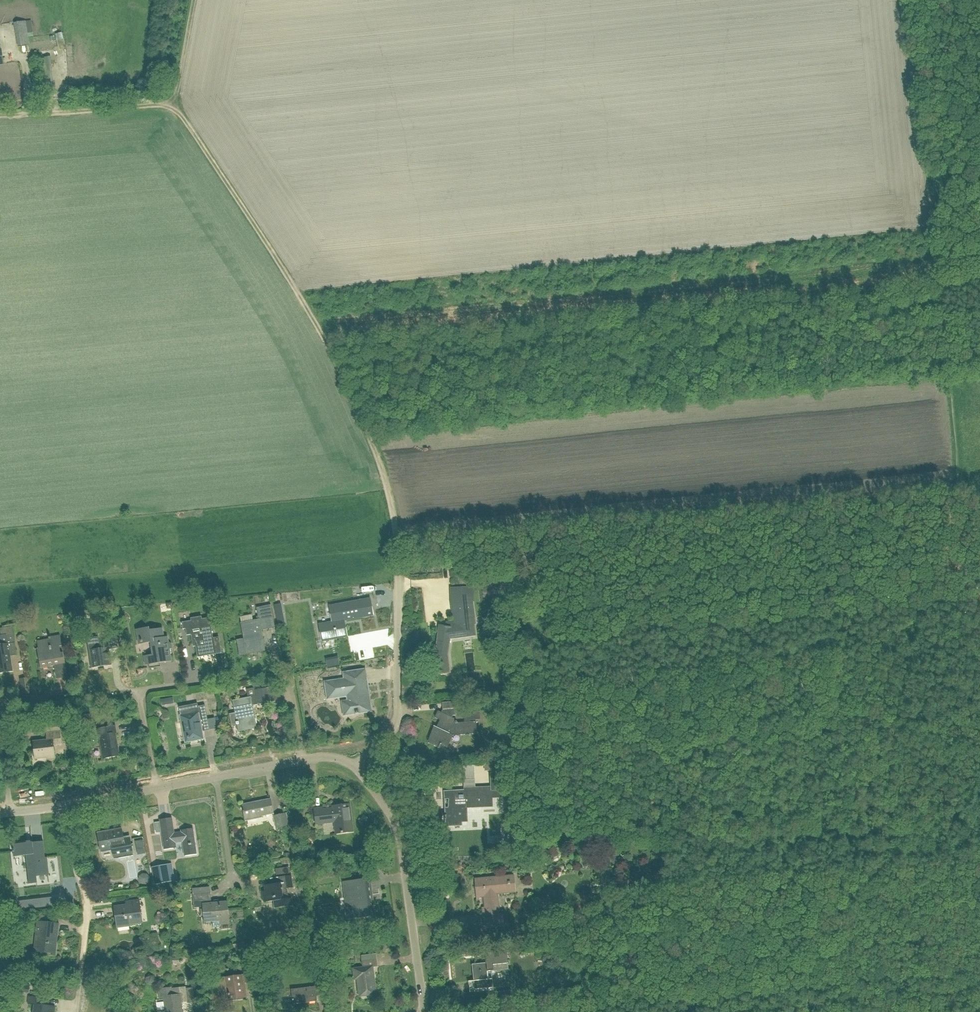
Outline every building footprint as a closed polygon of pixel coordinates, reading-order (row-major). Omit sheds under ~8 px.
[(41,43),(37,36),(29,40),(34,47),(41,43)] [(5,43),(7,49),(4,50),(8,62),(19,58),(13,41),(5,43)] [(79,87),(81,81),(74,79),(72,85),(79,87)] [(442,558),(442,565),(455,565),(454,557),(442,558)] [(332,622),(319,624),(322,640),(347,636),(344,620),(373,615),(370,599),(329,606),(332,622)] [(471,602),(452,605),(454,621),(451,622),(450,626),(444,626),(444,627),(439,626),(435,653),(438,674),(450,672),(447,654),(450,637),(453,637),(453,636),(456,636),(457,638),(475,635),(473,625),(472,625),(471,619),(474,619),(471,602)] [(259,619),(241,623),(244,639),(237,640),(239,655),(246,654),(264,650),(261,630),(275,627),(271,605),(257,608),(259,619)] [(193,634),(197,657),(216,654),(211,622),(192,625),(192,620),(184,621),(186,635),(193,634)] [(136,630),(139,644),(151,643),(153,655),(144,656),(145,665),(149,665),(149,668),(156,667),(155,664),(172,661),(170,649),(172,648),(171,644),(169,643),(168,637),(164,638),(162,628),(154,630),(154,627),(136,630)] [(12,670),(8,646),(15,644),(14,633),(1,635),(2,644),(0,645),(0,672),(12,670)] [(41,667),(54,665),(56,679),(68,677),(65,663),(60,634),(51,636),(52,638),(37,640),(39,647),(37,647),(41,667)] [(91,667),(111,664),(109,649),(116,648),(114,634),(107,635),(108,640),(88,643),(91,667)] [(369,710),(363,671),(345,674),(346,680),(326,683),(329,697),(348,694),(351,713),(369,710)] [(199,675),(201,687),(213,685),(211,674),(199,675)] [(253,705),(266,702),(270,701),(267,687),(254,689),(255,695),(232,700),(235,713),(229,714),(231,725),(237,724),(238,731),(257,728),(253,705)] [(204,705),(198,706),(197,704),(179,707),(180,715),(183,733),(186,732),(188,742),(204,739),(203,734),(209,732),(204,705)] [(429,741),(438,746),(437,748),(439,749),(441,744),(447,747),(452,736),(477,734),(476,722),(470,722),(470,720),(480,719),(480,712),(469,712),(469,706),(461,707),(462,718),(464,718),(465,722),(457,723),(457,721),(455,722),(455,720),(438,711),(434,717),(444,723),(441,729),(436,727),(429,741)] [(60,743),(59,730),(58,722),(39,724),(40,733),(45,733),(46,740),(33,742),(35,758),(47,757),(47,759),(55,758),(53,744),(60,743)] [(103,757),(105,757),(107,761),(107,757),(109,761),(109,756),(119,755),(115,733),(117,733),(115,725),(98,728),(103,757)] [(57,761),(41,761),(41,762),(66,762),(66,749),(58,749),(57,761)] [(445,818),(446,818),(446,824),(461,823),(461,808),(493,806),(493,798),(503,798),(502,790),(504,790),(503,773),(490,773),(491,787),(464,788),(464,790),(444,791),(445,798),(450,797),(451,807),(444,807),(445,818)] [(271,799),(242,805),(245,819),(273,813),(271,799)] [(322,808),(314,808),(316,824),(334,822),(336,834),(353,832),(349,804),(332,806),(332,809),(322,810),(322,808)] [(276,828),(289,826),(286,813),(273,816),(276,828)] [(164,849),(176,847),(175,842),(183,841),(185,855),(196,854),(193,829),(181,830),(182,832),(173,834),(171,818),(160,820),(164,849)] [(122,828),(98,832),(101,852),(112,850),(114,859),(134,856),(132,842),(125,844),(122,828)] [(505,846),(516,850),(520,837),(509,833),(505,846)] [(538,839),(538,848),(550,847),(549,838),(538,839)] [(13,852),(14,852),(14,856),(25,855),(29,884),(38,882),(37,876),(49,875),(47,857),(45,857),(43,841),(33,842),(32,842),(13,844),(13,849),(12,849),(13,852)] [(275,869),(276,875),(290,873),(289,867),(275,869)] [(316,880),(321,890),(333,884),(328,874),(316,880)] [(485,908),(482,908),(484,928),(504,926),(503,913),(499,914),(497,894),(515,892),(513,874),(474,879),(475,889),(478,889),(479,896),(483,895),(485,908)] [(264,901),(274,900),(275,907),(293,905),(292,897),(289,898),(288,888),(294,888),(292,875),(277,877),(278,883),(264,884),(265,891),(263,891),(264,901)] [(371,911),(374,910),(370,878),(342,882),(347,920),(372,917),(371,911)] [(194,908),(203,907),(205,923),(221,921),(221,924),(230,923),(228,900),(212,902),(211,892),(193,894),(194,908)] [(115,907),(118,928),(130,926),(129,924),(142,922),(139,900),(130,901),(131,904),(115,907)] [(35,951),(55,953),(59,923),(38,921),(35,951)] [(508,969),(506,951),(485,953),(486,961),(485,961),(486,963),(472,965),(474,989),(493,987),(492,978),(488,979),(487,971),(508,969)] [(355,980),(357,979),(359,994),(375,992),(372,968),(377,967),(376,959),(362,961),(363,969),(354,970),(355,980)] [(220,990),(226,990),(227,1001),(245,999),(243,983),(252,982),(250,965),(243,966),(244,975),(219,977),(220,990)] [(315,987),(291,989),(293,1004),(317,1001),(316,996),(324,995),(322,980),(314,981),(315,987)] [(186,987),(171,988),(159,989),(160,997),(164,997),(165,1011),(182,1011),(181,1003),(187,1002),(186,988),(186,987)] [(35,1004),(34,1011),(55,1011),(55,1006),(43,1004),(44,997),(29,996),(28,1003),(35,1004)]
